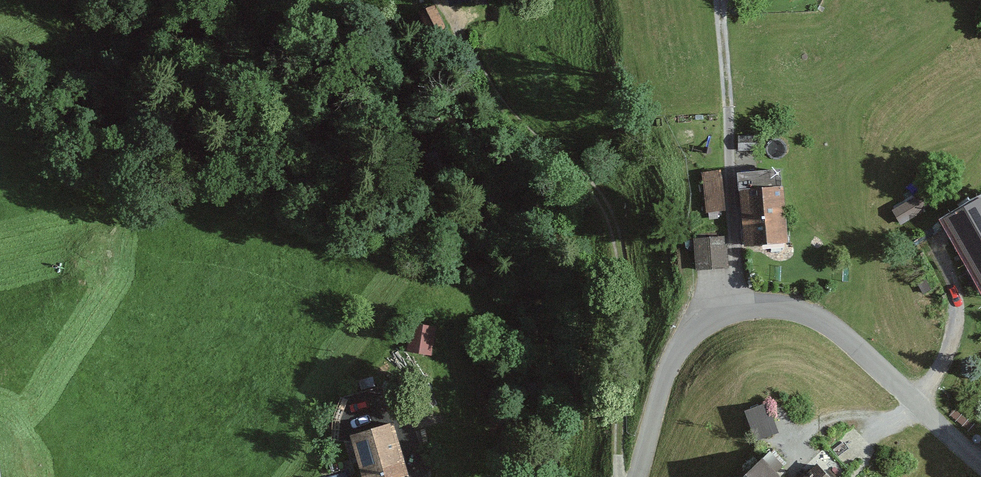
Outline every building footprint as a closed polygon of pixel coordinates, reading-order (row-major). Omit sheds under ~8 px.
[(439,0),(425,7),(434,29),(449,22),(439,0)] [(450,11),(486,0),(447,0),(450,11)] [(758,193),(743,194),(747,247),(792,244),(786,171),(757,173),(758,193)] [(724,174),(704,176),(706,215),(726,214),(724,174)] [(947,227),(980,284),(980,206),(947,227)] [(728,240),(697,242),(699,273),(730,271),(728,240)] [(436,331),(417,327),(412,355),(431,359),(436,331)] [(771,401),(749,410),(761,438),(783,429),(771,401)] [(352,442),(363,476),(407,476),(393,430),(352,442)] [(753,476),(786,476),(770,460),(753,476)] [(821,465),(808,476),(832,476),(821,465)]
